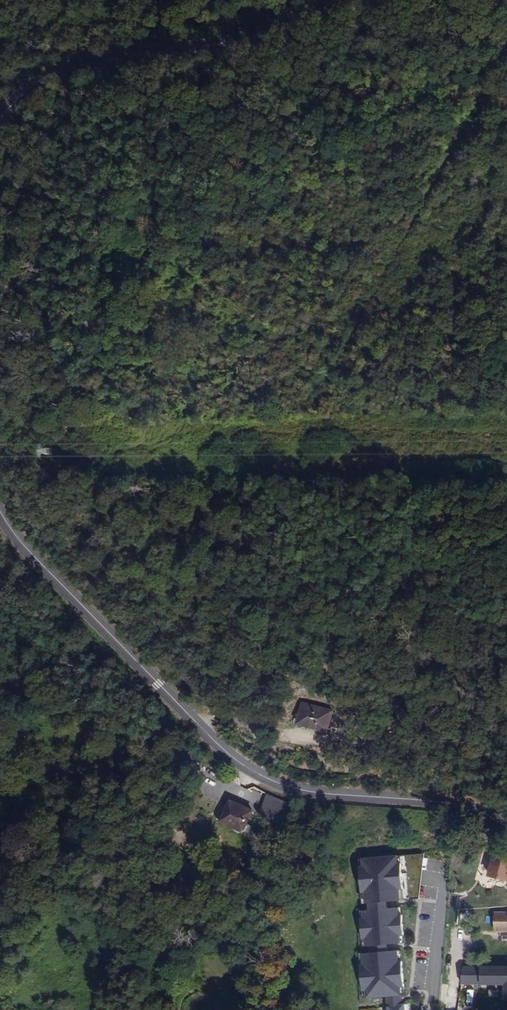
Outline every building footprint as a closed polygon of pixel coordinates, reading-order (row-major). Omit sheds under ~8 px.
[(317,730),(321,707),(302,702),(296,725),(317,730)] [(332,710),(321,707),(317,730),(326,732),(332,710)] [(220,821),(243,832),(252,811),(229,802),(220,821)] [(493,851),(488,875),(506,880),(506,854),(493,851)] [(400,855),(360,858),(364,900),(403,897),(400,855)] [(401,903),(361,906),(363,945),(403,943),(401,903)] [(493,932),(506,932),(506,912),(493,912),(493,932)] [(400,950),(360,953),(363,995),(402,993),(400,950)] [(502,1001),(506,1001),(506,965),(460,966),(461,985),(502,985),(502,1001)] [(489,985),(489,998),(501,998),(502,986),(489,985)]
